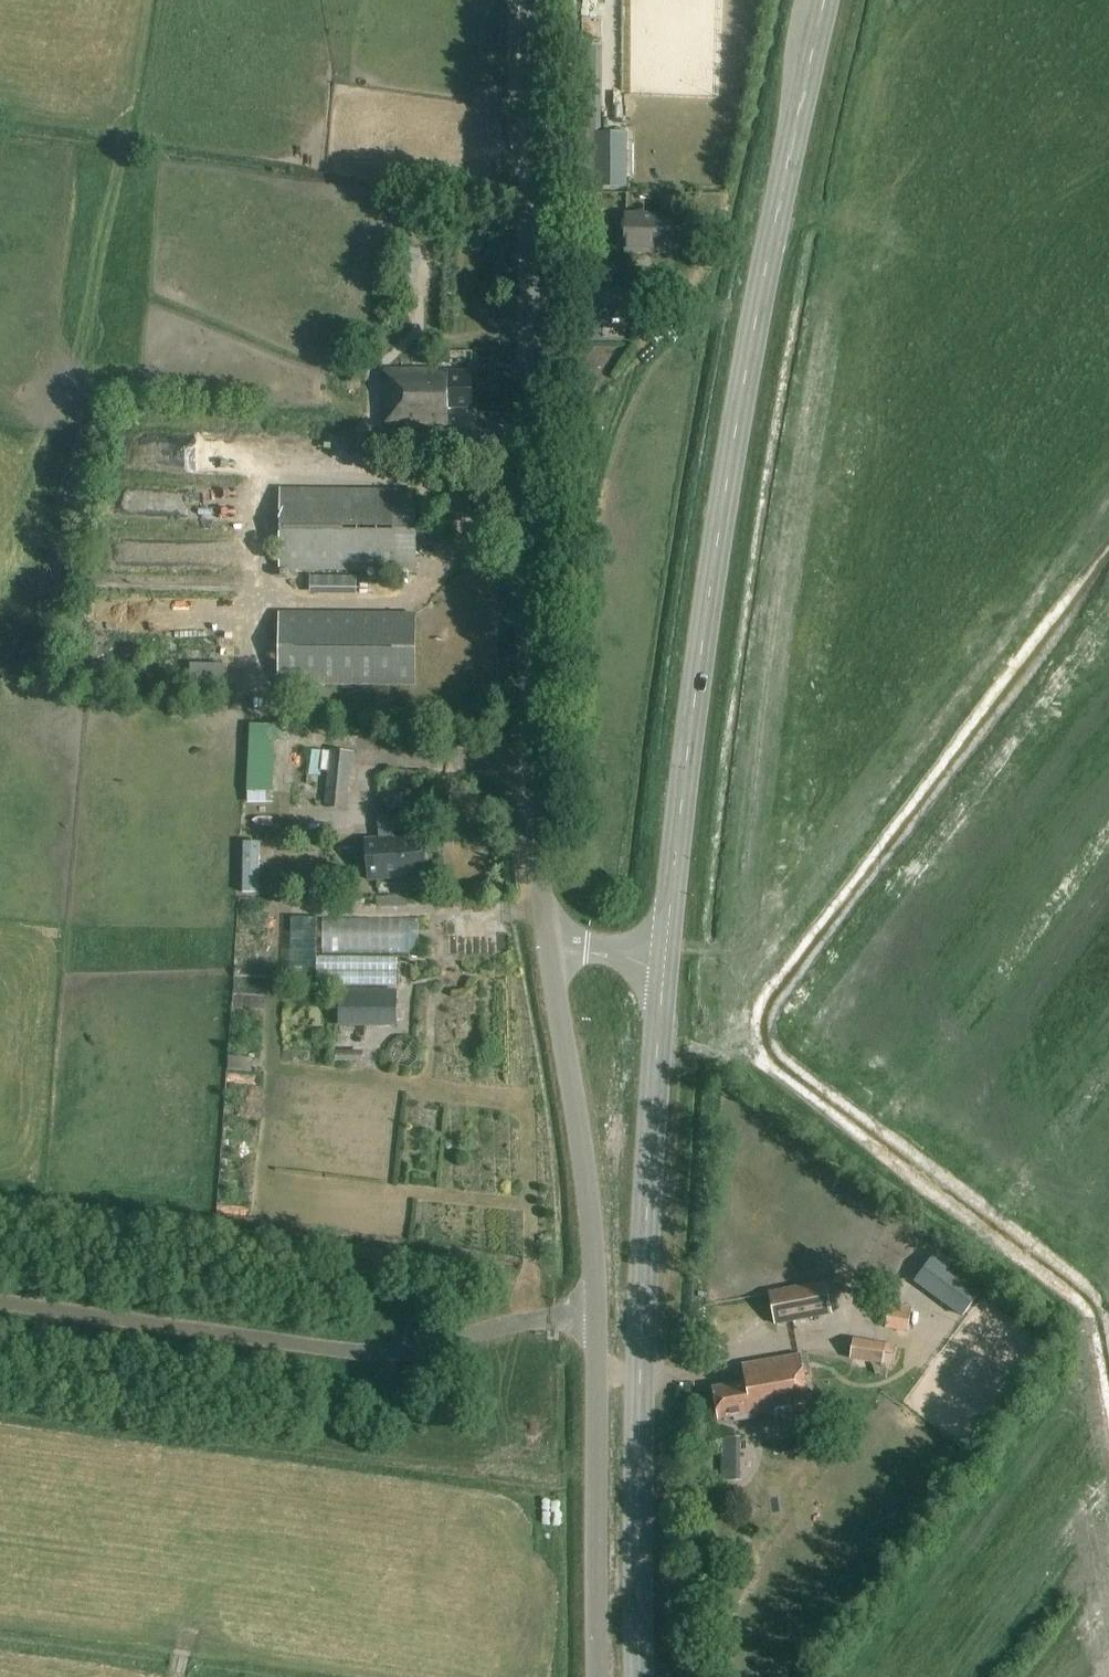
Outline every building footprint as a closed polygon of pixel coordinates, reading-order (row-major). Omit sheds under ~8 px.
[(633,8),(632,0),(614,0),(615,10),(633,8)] [(671,33),(665,53),(683,59),(689,39),(671,33)] [(600,138),(600,49),(579,49),(578,203),(580,202),(581,213),(592,212),(591,200),(591,191),(597,191),(625,190),(625,138),(600,138)] [(648,156),(647,178),(659,178),(660,157),(648,156)] [(672,255),(672,219),(656,218),(656,214),(626,214),(626,255),(672,255)] [(596,255),(580,266),(591,282),(607,270),(596,255)] [(607,319),(626,319),(626,293),(607,293),(607,319)] [(450,365),(451,353),(439,353),(439,365),(450,365)] [(473,410),(473,372),(438,372),(438,371),(385,371),(385,430),(450,430),(450,410),(473,410)] [(195,468),(218,469),(218,443),(196,443),(195,468)] [(415,575),(417,495),(282,492),(280,572),(415,575)] [(416,687),(417,616),(279,614),(278,686),(416,687)] [(245,682),(245,662),(206,662),(206,682),(245,682)] [(276,793),(278,727),(249,726),(247,792),(276,793)] [(348,796),(353,753),(331,751),(326,794),(348,796)] [(402,808),(421,808),(421,791),(402,791),(402,808)] [(394,819),(394,816),(378,817),(380,840),(365,841),(368,881),(407,878),(407,875),(425,873),(423,839),(414,839),(413,817),(394,819)] [(313,832),(333,829),(331,817),(311,820),(313,832)] [(242,843),(241,895),(259,895),(259,843),(242,843)] [(432,911),(432,902),(419,902),(419,894),(393,893),(393,910),(432,911)] [(322,918),(322,954),(420,953),(419,917),(322,918)] [(289,918),(289,961),(290,984),(317,984),(317,987),(398,987),(397,959),(317,960),(317,961),(316,961),(315,918),(289,918)] [(338,1027),(396,1027),(397,990),(338,989),(338,1027)] [(776,1326),(833,1316),(826,1282),(769,1293),(776,1326)] [(924,1335),(949,1288),(939,1283),(914,1330),(924,1335)] [(908,1333),(913,1308),(891,1305),(886,1330),(908,1333)] [(884,1365),(887,1345),(855,1339),(851,1360),(884,1365)] [(735,1422),(811,1407),(800,1352),(742,1363),(745,1382),(713,1388),(718,1422),(734,1419),(735,1422)]
